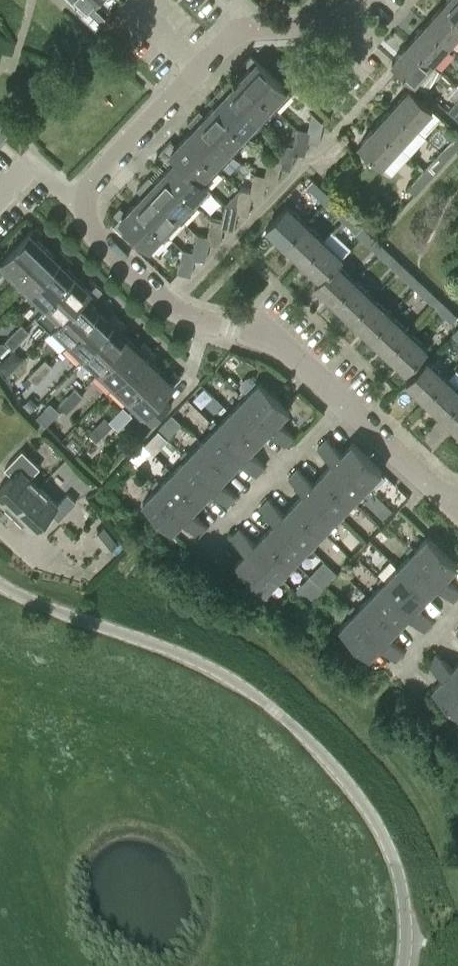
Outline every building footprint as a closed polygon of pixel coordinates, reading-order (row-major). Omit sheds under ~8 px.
[(75,5),(81,11),(92,0),(79,0),(75,5)] [(457,18),(457,0),(446,0),(442,4),(457,18)] [(447,42),(457,30),(457,18),(442,4),(426,23),(447,42)] [(409,42),(430,61),(447,42),(426,23),(409,42)] [(430,61),(409,42),(392,61),(413,80),(430,61)] [(441,66),(454,77),(442,90),(455,101),(457,97),(457,54),(454,51),(441,66)] [(243,76),(276,107),(291,91),(251,54),(245,61),(251,67),(243,76)] [(222,85),(262,122),(276,107),(243,76),(235,85),(228,78),(222,85)] [(215,106),(247,138),(262,122),(222,85),(216,91),(223,97),(215,106)] [(393,106),(416,128),(433,109),(411,88),(393,106)] [(194,115),(233,152),(247,138),(215,106),(206,115),(200,109),(194,115)] [(377,125),(410,155),(411,155),(400,145),(416,128),(393,106),(377,125)] [(312,112),(308,130),(309,130),(307,139),(308,139),(318,141),(322,121),(312,112)] [(186,137),(219,168),(233,152),(194,115),(188,122),(194,128),(186,137)] [(10,131),(0,121),(0,141),(10,131)] [(410,155),(377,125),(360,143),(393,174),(410,155)] [(295,151),(306,153),(308,139),(307,139),(309,130),(308,130),(297,128),(294,144),(295,145),(294,151),(295,151)] [(448,157),(457,146),(457,132),(457,131),(441,150),(448,157)] [(165,146),(204,183),(219,168),(186,137),(178,146),(171,139),(165,146)] [(279,166),(280,167),(280,166),(291,168),(295,151),(294,151),(295,145),(294,144),(294,145),(283,143),(280,160),(281,161),(279,166)] [(165,173),(197,203),(210,189),(204,184),(204,183),(165,146),(159,152),(172,164),(165,173)] [(448,157),(441,150),(424,168),(432,175),(448,157)] [(265,182),(266,182),(277,184),(280,167),(279,166),(281,161),(280,160),(269,158),(265,175),(267,175),(265,182)] [(432,175),(424,168),(407,187),(415,194),(432,175)] [(144,182),(183,219),(197,203),(165,173),(156,182),(150,176),(144,182)] [(252,197),(263,199),(266,182),(265,182),(267,175),(265,175),(255,173),(251,191),(252,191),(251,196),(252,197)] [(337,174),(330,181),(337,188),(341,184),(341,178),(337,174)] [(325,202),(332,195),(313,178),(306,185),(325,202)] [(136,203),(168,234),(183,219),(144,182),(138,189),(144,195),(136,203)] [(238,212),(248,214),(252,197),(251,196),(252,191),(251,191),(240,189),(237,206),(238,206),(237,211),(238,212)] [(343,219),(350,212),(332,195),(325,202),(343,219)] [(168,234),(136,203),(128,212),(121,207),(115,213),(121,218),(129,226),(154,249),(168,234)] [(238,206),(237,206),(226,204),(223,220),(224,220),(223,226),(224,227),(234,230),(238,212),(237,211),(238,206)] [(286,244),(307,221),(288,204),(267,226),(286,244)] [(361,236),(368,229),(350,212),(343,219),(361,236)] [(115,225),(123,232),(129,226),(121,218),(115,225)] [(210,242),(220,245),(224,227),(223,226),(224,220),(223,220),(212,218),(209,236),(210,236),(209,242),(210,242)] [(307,221),(286,244),(304,261),(325,238),(307,221)] [(46,246),(39,238),(44,232),(37,225),(0,264),(14,278),(46,246)] [(379,254),(386,247),(368,229),(361,236),(379,254)] [(210,236),(209,236),(198,234),(194,251),(195,251),(194,257),(195,258),(205,260),(209,242),(210,242),(209,242),(210,236)] [(325,238),(304,261),(321,277),(316,283),(343,255),(325,238)] [(46,246),(14,278),(30,293),(68,254),(62,248),(56,255),(46,246)] [(397,271),(403,264),(386,247),(379,254),(397,271)] [(195,251),(194,251),(184,248),(179,273),(192,275),(195,258),(194,257),(195,251)] [(45,307),(77,275),(68,267),(74,260),(68,254),(30,293),(45,307)] [(343,255),(316,283),(334,300),(355,278),(338,262),(343,256),(343,255)] [(415,288),(421,281),(403,264),(397,271),(415,288)] [(45,308),(39,314),(53,328),(98,283),(91,277),(85,283),(77,275),(45,307),(45,308)] [(355,278),(334,300),(352,318),(373,295),(355,278)] [(433,305),(439,298),(421,281),(415,288),(433,305)] [(98,283),(53,328),(68,343),(100,310),(91,302),(103,289),(98,283)] [(373,295),(352,318),(370,335),(391,313),(373,295)] [(439,298),(433,305),(451,322),(457,315),(439,298)] [(100,310),(68,343),(83,357),(121,318),(115,311),(108,318),(100,310)] [(391,313),(370,335),(388,352),(409,330),(391,313)] [(98,371),(130,339),(121,330),(128,324),(121,318),(83,357),(98,371)] [(14,330),(22,338),(30,330),(22,322),(14,330)] [(22,338),(14,330),(5,339),(13,347),(22,338)] [(409,330),(388,352),(406,369),(427,347),(409,330)] [(130,339),(98,371),(113,386),(151,346),(145,341),(138,347),(130,339)] [(151,346),(113,386),(128,400),(160,367),(151,359),(157,352),(151,346)] [(6,357),(0,363),(0,367),(7,374),(15,366),(6,357)] [(37,367),(45,374),(53,365),(46,358),(37,367)] [(425,399),(446,376),(428,359),(406,381),(425,399)] [(45,374),(37,367),(29,374),(37,382),(45,374)] [(168,376),(160,367),(128,400),(153,424),(173,403),(164,394),(182,376),(175,369),(168,376)] [(29,374),(23,381),(28,385),(34,379),(29,374)] [(425,399),(442,416),(457,400),(457,387),(446,376),(425,399)] [(241,392),(241,393),(274,425),(271,429),(279,436),(287,428),(279,420),(289,409),(260,381),(248,394),(244,389),(241,392)] [(75,386),(67,395),(74,403),(83,394),(75,386)] [(243,399),(231,412),(260,440),(271,429),(274,425),(241,393),(239,395),(243,399)] [(67,395),(59,403),(60,404),(64,408),(67,411),(74,403),(67,395)] [(31,396),(24,403),(30,410),(37,402),(31,396)] [(45,400),(34,416),(45,424),(57,408),(45,400)] [(442,416),(457,431),(457,400),(442,416)] [(215,419),(212,422),(245,455),(242,458),(250,466),(258,458),(250,450),(260,440),(231,412),(220,423),(215,419)] [(106,433),(114,424),(105,416),(97,424),(106,433)] [(214,429),(202,441),(231,469),(242,458),(245,455),(212,422),(209,425),(214,429)] [(97,424),(94,428),(89,432),(98,441),(106,433),(97,424)] [(287,428),(279,436),(287,444),(291,441),(295,436),(287,428)] [(323,442),(319,446),(326,454),(335,445),(327,437),(323,442)] [(76,452),(81,447),(73,439),(68,443),(76,452)] [(186,449),(183,452),(217,484),(212,489),(221,497),(230,487),(222,479),(231,469),(202,441),(191,453),(186,449)] [(343,453),(338,457),(373,490),(375,487),(370,482),(382,469),(353,441),(343,453)] [(334,461),(324,471),(353,500),(364,488),(370,493),(373,490),(338,457),(343,453),(335,445),(326,454),(334,461)] [(30,457),(22,449),(5,468),(13,476),(0,489),(0,498),(14,512),(39,485),(31,477),(40,467),(30,457)] [(185,459),(173,471),(202,499),(212,489),(217,484),(183,452),(181,455),(185,459)] [(258,458),(250,466),(258,474),(262,470),(266,466),(258,458)] [(294,472),(290,476),(297,483),(306,475),(298,467),(294,472)] [(158,479),(155,482),(188,514),(184,518),(192,526),(201,517),(193,509),(202,499),(173,471),(162,483),(158,479)] [(313,482),(309,486),(339,515),(344,520),(346,517),(341,512),(353,500),(324,471),(313,482)] [(305,491),(295,501),(324,530),(335,518),(340,523),(344,520),(339,515),(309,486),(313,482),(306,475),(297,483),(305,491)] [(144,501),(144,502),(173,530),(184,518),(188,514),(155,482),(152,485),(156,489),(144,501)] [(39,485),(14,512),(33,530),(50,511),(59,519),(76,501),(67,493),(57,503),(39,485)] [(230,487),(221,497),(229,504),(233,500),(238,495),(230,487)] [(265,502),(261,506),(268,513),(277,505),(269,497),(265,502)] [(285,512),(280,516),(315,549),(317,547),(312,542),(324,530),(295,501),(285,512)] [(276,521),(266,531),(295,560),(306,548),(312,553),(315,549),(280,516),(285,512),(277,505),(268,513),(276,521)] [(201,517),(192,526),(200,534),(204,530),(209,525),(201,517)] [(98,540),(107,551),(118,542),(105,525),(97,531),(102,537),(98,540)] [(236,531),(232,536),(239,543),(248,535),(240,527),(236,531)] [(255,542),(252,546),(286,579),(289,577),(283,572),(295,560),(266,531),(255,542)] [(247,551),(236,561),(266,590),(278,578),(283,583),(286,579),(252,546),(255,542),(248,535),(239,543),(247,551)] [(412,545),(409,548),(442,580),(437,585),(445,592),(454,584),(446,576),(457,564),(428,536),(416,548),(412,545)] [(410,554),(398,566),(428,595),(437,585),(442,580),(409,548),(406,551),(410,554)] [(323,558),(294,586),(307,600),(336,572),(323,558)] [(383,574),(380,578),(413,610),(409,614),(417,622),(425,613),(417,606),(428,595),(398,566),(387,578),(383,574)] [(381,584),(369,596),(399,625),(409,614),(413,610),(380,578),(377,580),(381,584)] [(445,592),(453,600),(457,595),(457,588),(454,584),(445,592)] [(354,604),(351,607),(384,640),(380,644),(388,652),(396,643),(388,635),(399,625),(369,596),(358,608),(354,604)] [(352,614),(340,627),(369,655),(380,644),(384,640),(351,607),(348,610),(352,614)] [(425,613),(417,622),(424,630),(429,625),(433,621),(425,613)] [(396,643),(388,652),(395,660),(400,655),(404,651),(396,643)] [(433,657),(428,663),(436,670),(445,660),(437,653),(433,657)] [(433,688),(457,711),(457,681),(448,672),(453,668),(445,660),(436,670),(443,677),(433,688)] [(448,672),(457,681),(457,662),(453,668),(448,672)]
